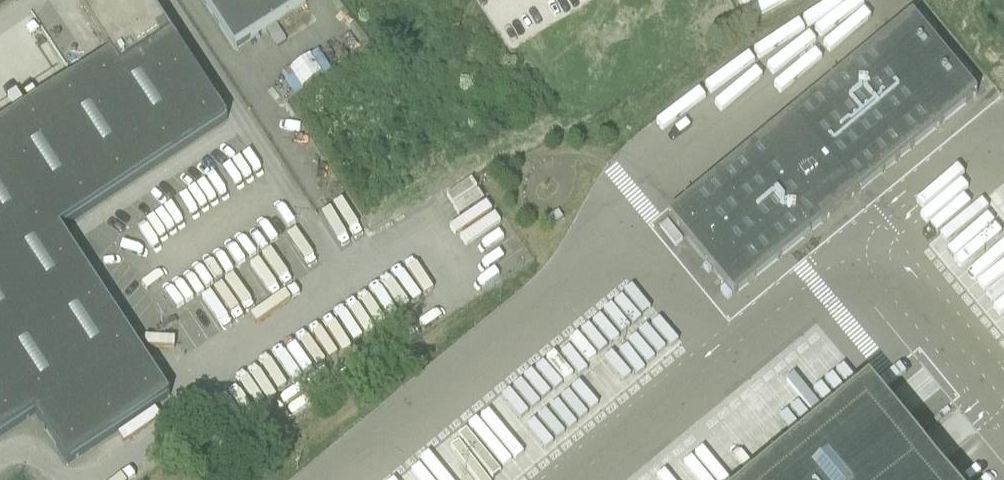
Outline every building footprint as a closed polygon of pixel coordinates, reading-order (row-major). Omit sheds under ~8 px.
[(79,10),(118,70),(0,147),(0,438),(34,415),(67,465),(169,398),(60,231),(227,121),(147,0),(94,0),(79,10)] [(305,5),(302,0),(200,0),(234,52),(305,5)] [(911,17),(668,219),(670,221),(701,258),(724,287),(733,297),(976,96),(914,20),(911,17)] [(296,95),(334,73),(321,51),(284,72),(296,95)] [(684,349),(637,290),(394,479),(518,479),(684,349)] [(868,387),(755,479),(944,479),(868,387)]
